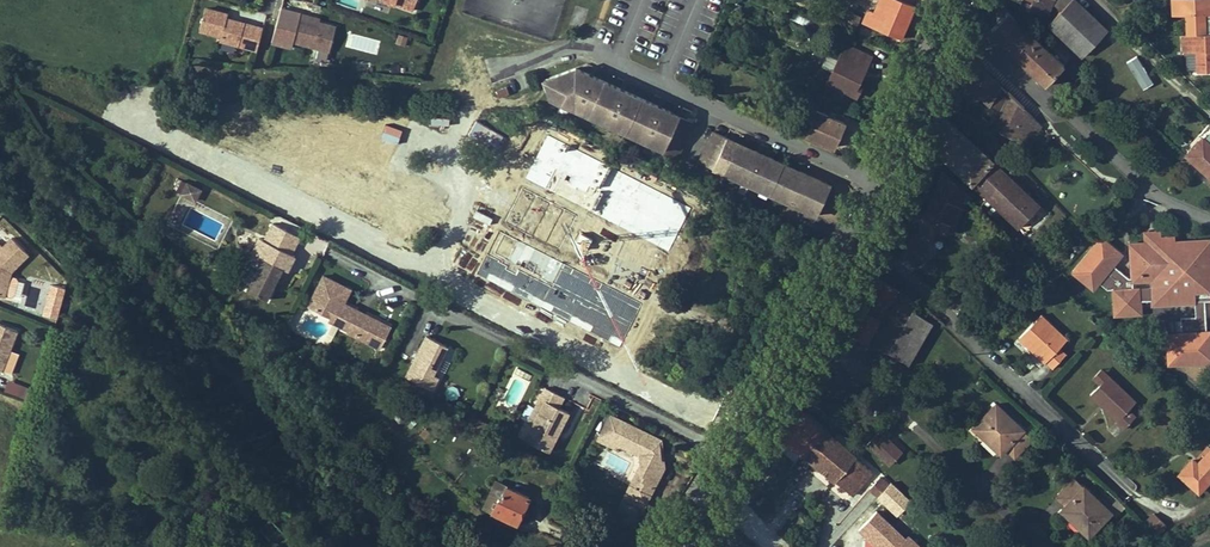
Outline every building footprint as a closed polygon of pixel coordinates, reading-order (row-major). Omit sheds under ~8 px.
[(415,15),(421,0),(372,0),(415,15)] [(507,0),(466,0),(456,29),(493,42),(507,0)] [(874,25),(884,0),(879,0),(869,23),(874,25)] [(874,25),(906,38),(919,7),(902,0),(884,0),(874,25)] [(1042,35),(1054,0),(1027,0),(1033,2),(1029,10),(1021,6),(1018,13),(1042,35)] [(1069,0),(1062,0),(1053,9),(1061,16),(1046,31),(1081,65),(1108,38),(1069,0)] [(1186,40),(1205,39),(1204,19),(1209,19),(1209,1),(1172,4),(1173,21),(1185,20),(1186,40)] [(207,11),(201,32),(222,38),(221,43),(240,48),(246,26),(228,21),(229,17),(207,11)] [(853,15),(849,24),(860,29),(864,19),(853,15)] [(1062,70),(1003,15),(998,21),(1002,25),(990,38),(1044,88),(1062,70)] [(299,16),(298,19),(316,25),(318,22),(299,16)] [(809,33),(816,35),(822,20),(814,17),(809,33)] [(316,25),(298,19),(289,44),(324,56),(333,31),(316,25)] [(251,28),(246,26),(240,48),(245,49),(251,28)] [(264,32),(251,28),(245,49),(258,53),(264,32)] [(832,34),(824,31),(819,43),(826,47),(832,34)] [(842,39),(832,34),(826,47),(831,49),(833,45),(838,47),(842,39)] [(1181,40),(1183,57),(1196,56),(1198,79),(1209,78),(1209,39),(1205,39),(1186,40),(1181,40)] [(873,64),(849,54),(833,91),(860,103),(870,80),(867,79),(873,64)] [(1008,101),(973,68),(964,85),(996,114),(992,122),(984,116),(976,126),(993,141),(996,132),(1008,101)] [(674,165),(691,128),(574,76),(542,86),(546,104),(577,118),(578,115),(598,124),(597,126),(612,133),(613,131),(635,141),(634,143),(661,155),(659,159),(674,165)] [(1074,106),(1081,112),(1092,100),(1085,94),(1074,106)] [(1030,161),(1041,132),(1008,101),(996,132),(1030,161)] [(821,107),(807,137),(833,150),(848,121),(821,107)] [(577,118),(597,126),(598,124),(578,115),(577,118)] [(1052,215),(947,119),(932,150),(1029,239),(1052,215)] [(612,133),(634,143),(635,141),(613,131),(612,133)] [(714,171),(726,143),(710,136),(698,164),(714,171)] [(738,182),(750,154),(726,143),(714,171),(738,182)] [(1189,161),(1209,181),(1209,146),(1207,143),(1189,161)] [(1148,148),(1145,145),(1129,162),(1132,165),(1148,148)] [(527,170),(550,165),(545,146),(523,152),(527,170)] [(829,188),(750,154),(738,182),(817,216),(829,188)] [(185,180),(179,192),(195,200),(201,188),(185,180)] [(633,285),(651,240),(628,231),(641,198),(625,192),(594,269),(633,285)] [(202,204),(189,197),(184,208),(197,215),(202,204)] [(10,286),(13,260),(30,242),(12,226),(4,235),(0,232),(0,285),(10,286)] [(1164,243),(1164,238),(1153,238),(1154,249),(1154,256),(1165,256),(1164,243)] [(932,248),(917,241),(914,247),(930,254),(932,248)] [(1076,275),(1095,292),(1101,286),(1109,294),(1115,294),(1116,320),(1142,319),(1142,306),(1153,306),(1154,310),(1197,309),(1207,308),(1209,308),(1209,247),(1180,247),(1180,242),(1164,243),(1165,256),(1154,256),(1154,249),(1134,250),(1135,284),(1131,284),(1116,270),(1125,260),(1106,242),(1076,275)] [(277,276),(284,260),(268,253),(245,300),(266,310),(282,278),(277,276)] [(256,269),(261,257),(253,253),(248,265),(256,269)] [(894,294),(878,278),(859,311),(845,335),(847,336),(864,346),(907,372),(931,330),(909,318),(915,309),(892,298),(894,294)] [(343,294),(321,284),(314,298),(321,302),(313,318),(328,325),(327,328),(346,337),(345,339),(379,355),(390,333),(364,321),(362,325),(354,321),(356,317),(342,310),(337,308),(343,294)] [(348,297),(343,294),(337,308),(342,310),(348,297)] [(321,302),(314,298),(306,315),(313,318),(321,302)] [(49,321),(53,311),(42,306),(37,317),(49,321)] [(1197,309),(1198,324),(1198,340),(1208,340),(1207,308),(1197,309)] [(22,326),(0,316),(0,363),(5,365),(22,326)] [(1049,370),(1056,376),(1070,362),(1062,355),(1071,347),(1044,322),(1022,347),(1032,356),(1035,352),(1038,355),(1035,358),(1048,371),(1049,370)] [(1198,340),(1198,324),(1182,324),(1183,341),(1198,340)] [(847,336),(842,344),(859,354),(864,346),(847,336)] [(1183,341),(1168,341),(1169,371),(1209,369),(1209,340),(1208,340),(1198,340),(1183,341)] [(445,352),(425,342),(405,383),(431,395),(437,383),(432,381),(445,352)] [(1096,385),(1103,392),(1111,383),(1104,377),(1096,385)] [(5,390),(27,398),(31,386),(9,379),(5,390)] [(1139,408),(1111,383),(1103,392),(1094,402),(1121,427),(1120,428),(1128,435),(1139,423),(1132,416),(1139,408)] [(561,438),(571,418),(560,413),(565,403),(546,394),(536,414),(542,417),(535,431),(528,446),(551,458),(558,443),(556,442),(558,437),(561,438)] [(1017,460),(1033,443),(997,409),(974,434),(984,444),(987,440),(1005,457),(1009,452),(1017,460)] [(542,417),(536,414),(529,428),(535,431),(542,417)] [(858,467),(795,418),(777,441),(840,490),(858,467)] [(524,438),(531,423),(525,420),(518,435),(524,438)] [(473,427),(468,437),(478,442),(483,432),(473,427)] [(483,432),(478,442),(485,444),(489,435),(483,432)] [(436,443),(425,434),(420,440),(430,450),(436,443)] [(664,471),(662,450),(631,435),(623,451),(631,455),(630,459),(644,466),(645,474),(646,485),(650,487),(647,492),(652,494),(648,502),(635,496),(628,512),(644,519),(648,521),(655,505),(654,504),(657,497),(659,498),(668,477),(667,471),(664,471)] [(883,443),(873,454),(895,475),(906,464),(883,443)] [(631,455),(623,451),(621,455),(630,459),(631,455)] [(1209,491),(1209,461),(1201,471),(1196,467),(1183,482),(1202,500),(1209,491)] [(875,480),(858,467),(840,490),(857,503),(875,480)] [(645,474),(635,496),(648,502),(652,494),(647,492),(650,487),(646,485),(645,474)] [(1114,518),(1077,484),(1061,501),(1070,509),(1066,513),(1083,529),(1080,532),(1091,543),(1114,518)] [(512,490),(502,485),(489,511),(494,513),(500,499),(506,502),(512,490)] [(890,497),(878,489),(871,498),(883,507),(890,497)] [(515,508),(528,514),(534,501),(512,490),(506,502),(500,499),(494,513),(509,521),(515,508)] [(528,514),(515,508),(509,521),(508,523),(521,529),(528,514)] [(877,508),(858,529),(879,546),(922,546),(877,508)] [(1152,523),(1164,534),(1169,529),(1157,518),(1152,523)] [(648,521),(644,519),(642,525),(660,533),(662,528),(648,521)]
